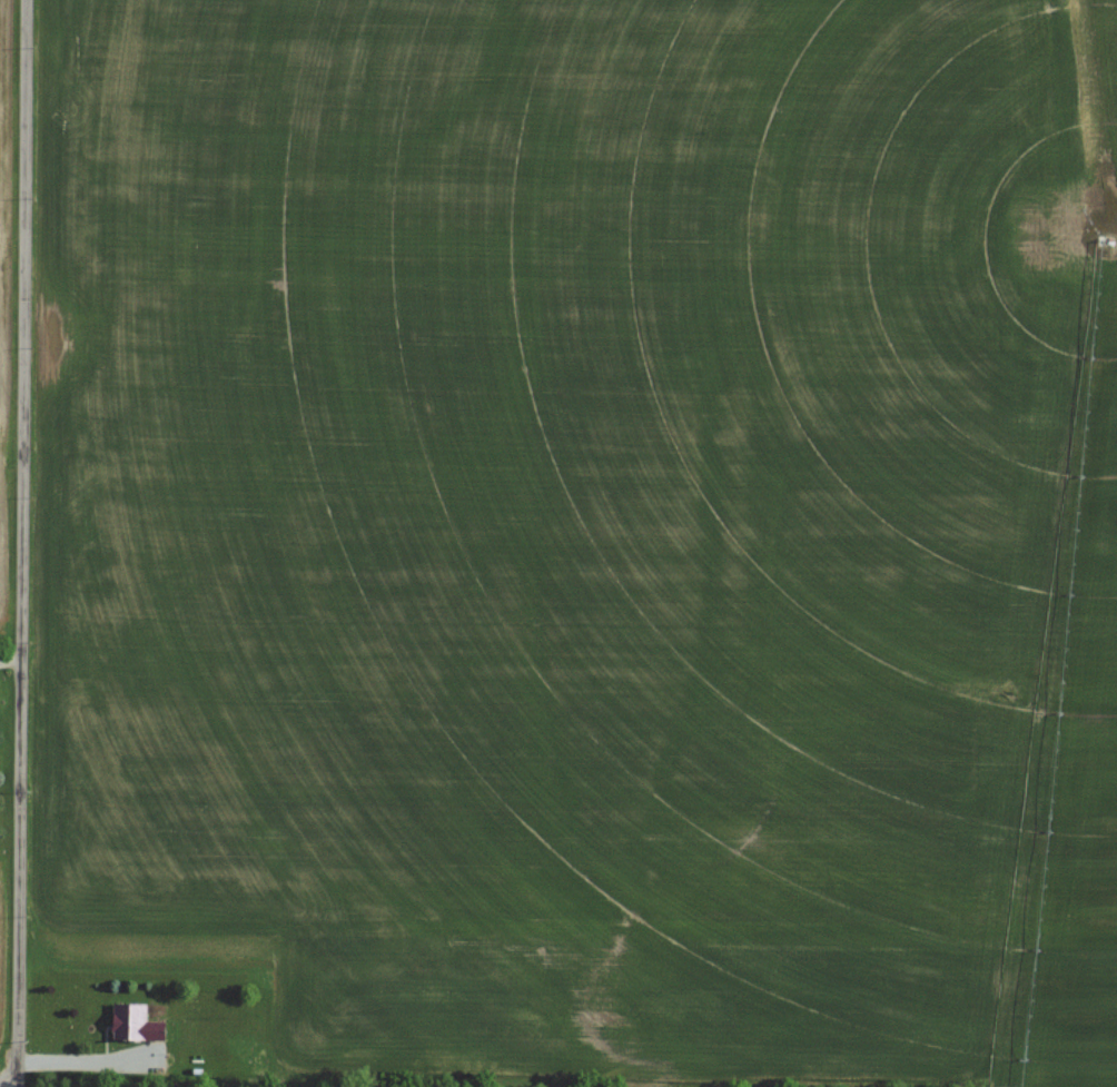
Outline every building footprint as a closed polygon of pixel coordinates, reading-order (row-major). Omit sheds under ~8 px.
[(115,1041),(168,1041),(168,1022),(148,1022),(148,1004),(115,1004),(115,1041)]
